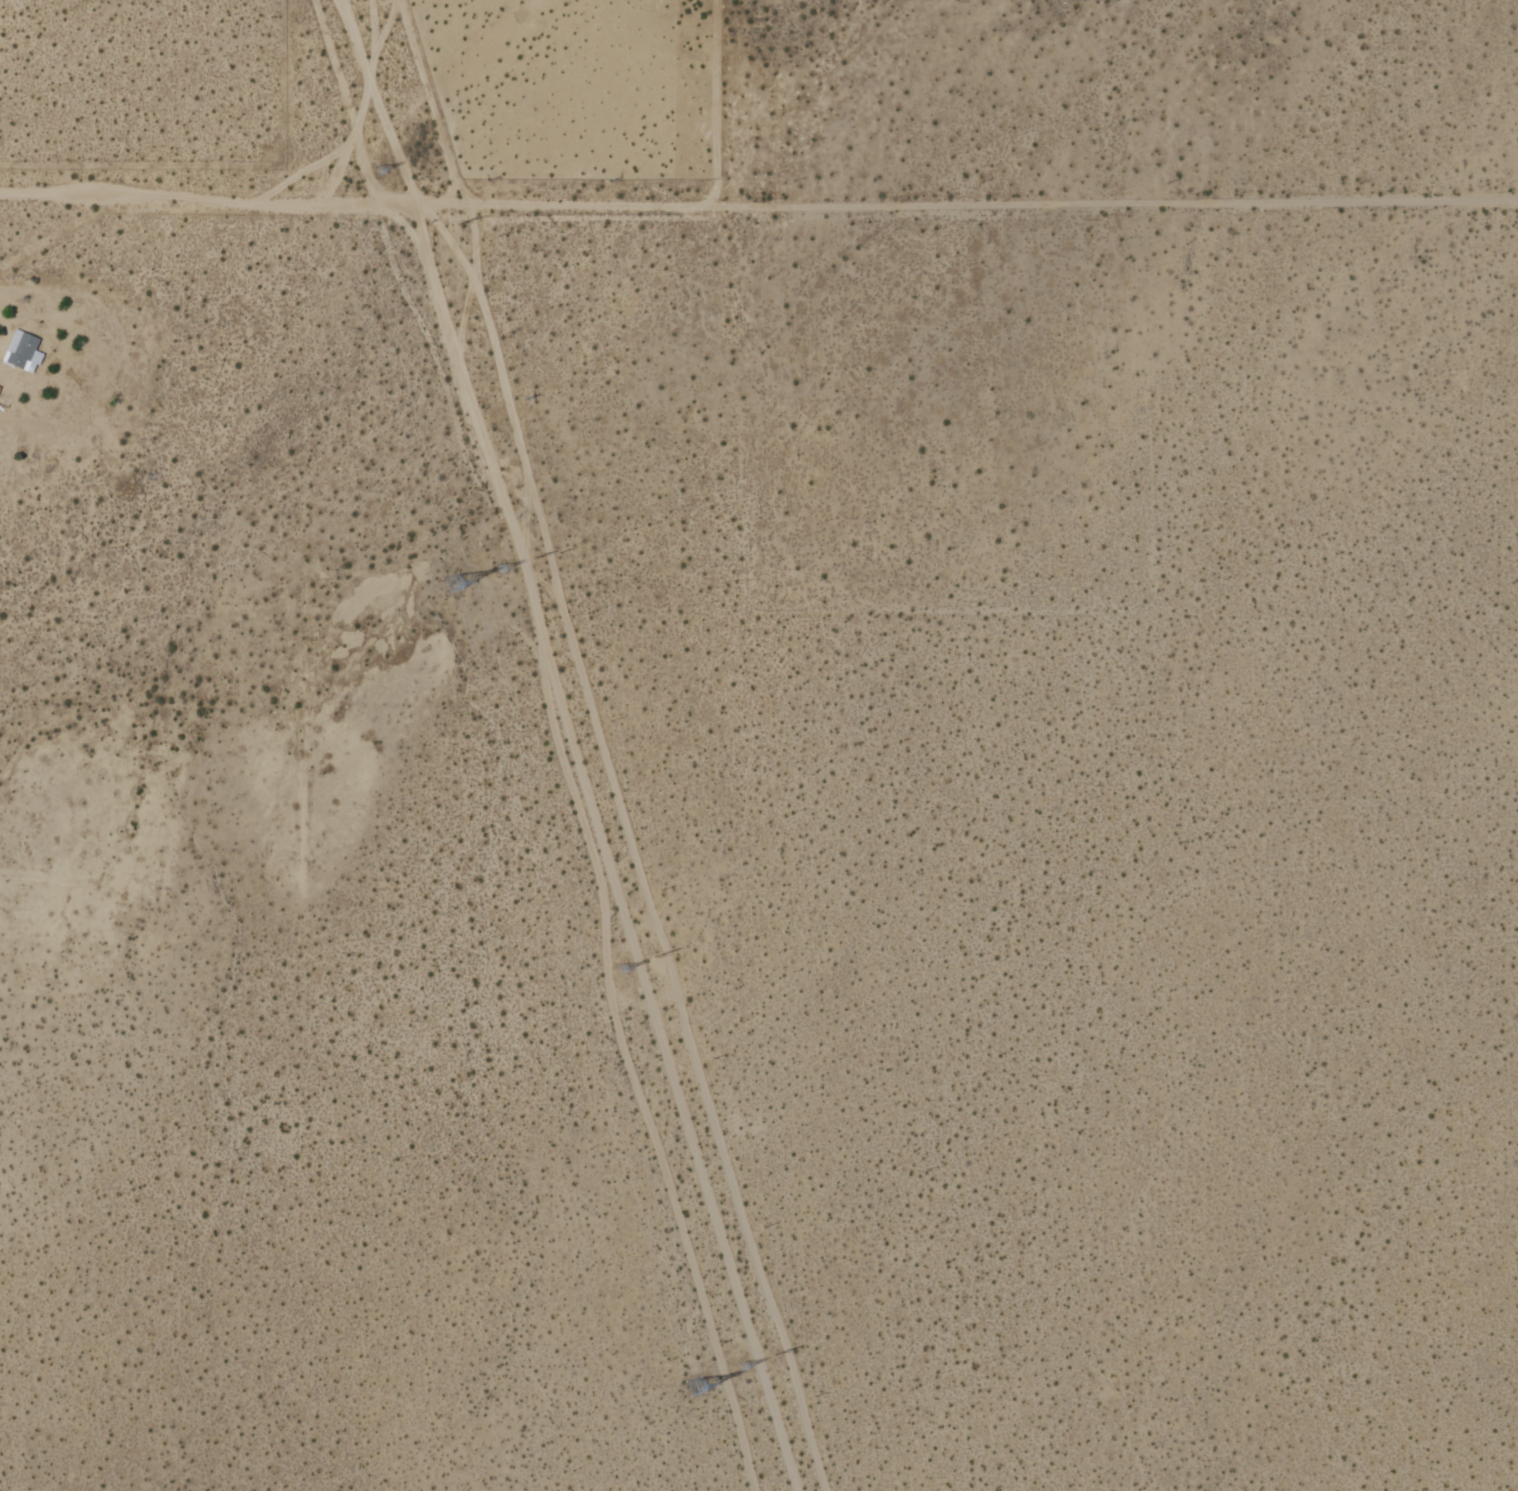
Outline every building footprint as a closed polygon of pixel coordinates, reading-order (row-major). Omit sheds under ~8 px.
[(41,354),(34,351),(39,340),(15,330),(1,362),(32,375),(41,354)]
